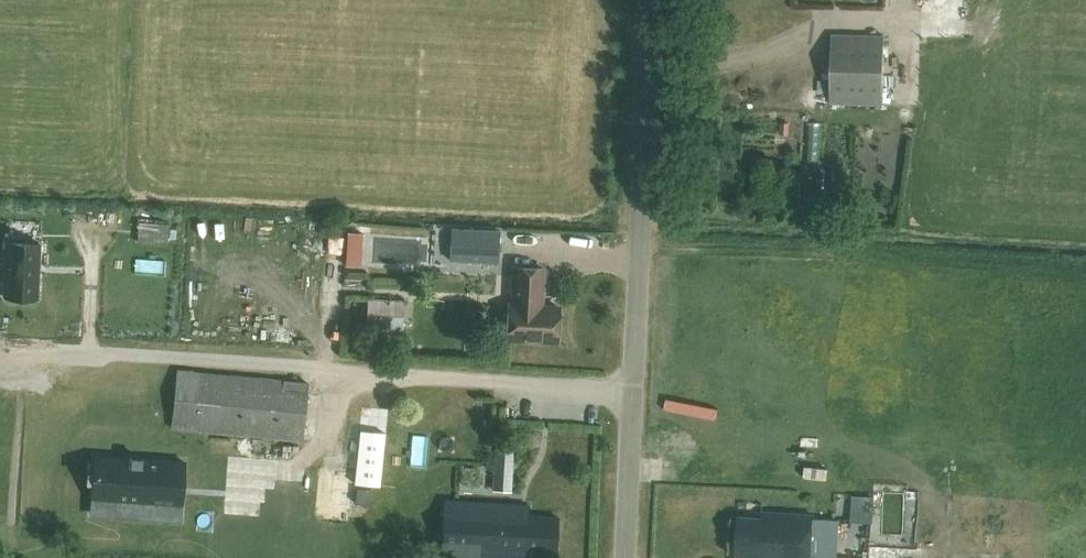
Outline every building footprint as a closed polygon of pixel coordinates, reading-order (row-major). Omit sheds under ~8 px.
[(882,105),(884,35),(832,33),(830,104),(882,105)] [(152,206),(151,230),(169,231),(170,206),(152,206)] [(426,221),(426,235),(462,236),(462,222),(426,221)] [(4,295),(21,296),(38,297),(39,270),(41,242),(24,241),(7,240),(5,268),(4,295)] [(491,241),(490,257),(507,258),(508,243),(491,241)] [(506,338),(556,341),(558,306),(541,305),(543,268),(513,266),(511,303),(508,303),(506,338)] [(404,300),(368,298),(366,327),(402,329),(404,300)] [(308,385),(177,375),(170,430),(304,444),(308,385)] [(511,463),(512,442),(495,441),(494,462),(511,463)] [(95,455),(93,499),(115,500),(114,516),(137,517),(138,502),(180,505),(183,461),(95,455)] [(251,502),(245,467),(228,469),(235,517),(241,516),(239,503),(251,502)] [(555,549),(557,516),(527,515),(528,505),(443,500),(440,557),(525,557),(526,548),(555,549)] [(856,530),(877,529),(876,508),(855,509),(856,530)] [(812,515),(761,511),(761,517),(738,516),(735,557),(738,557),(809,557),(812,515)]
